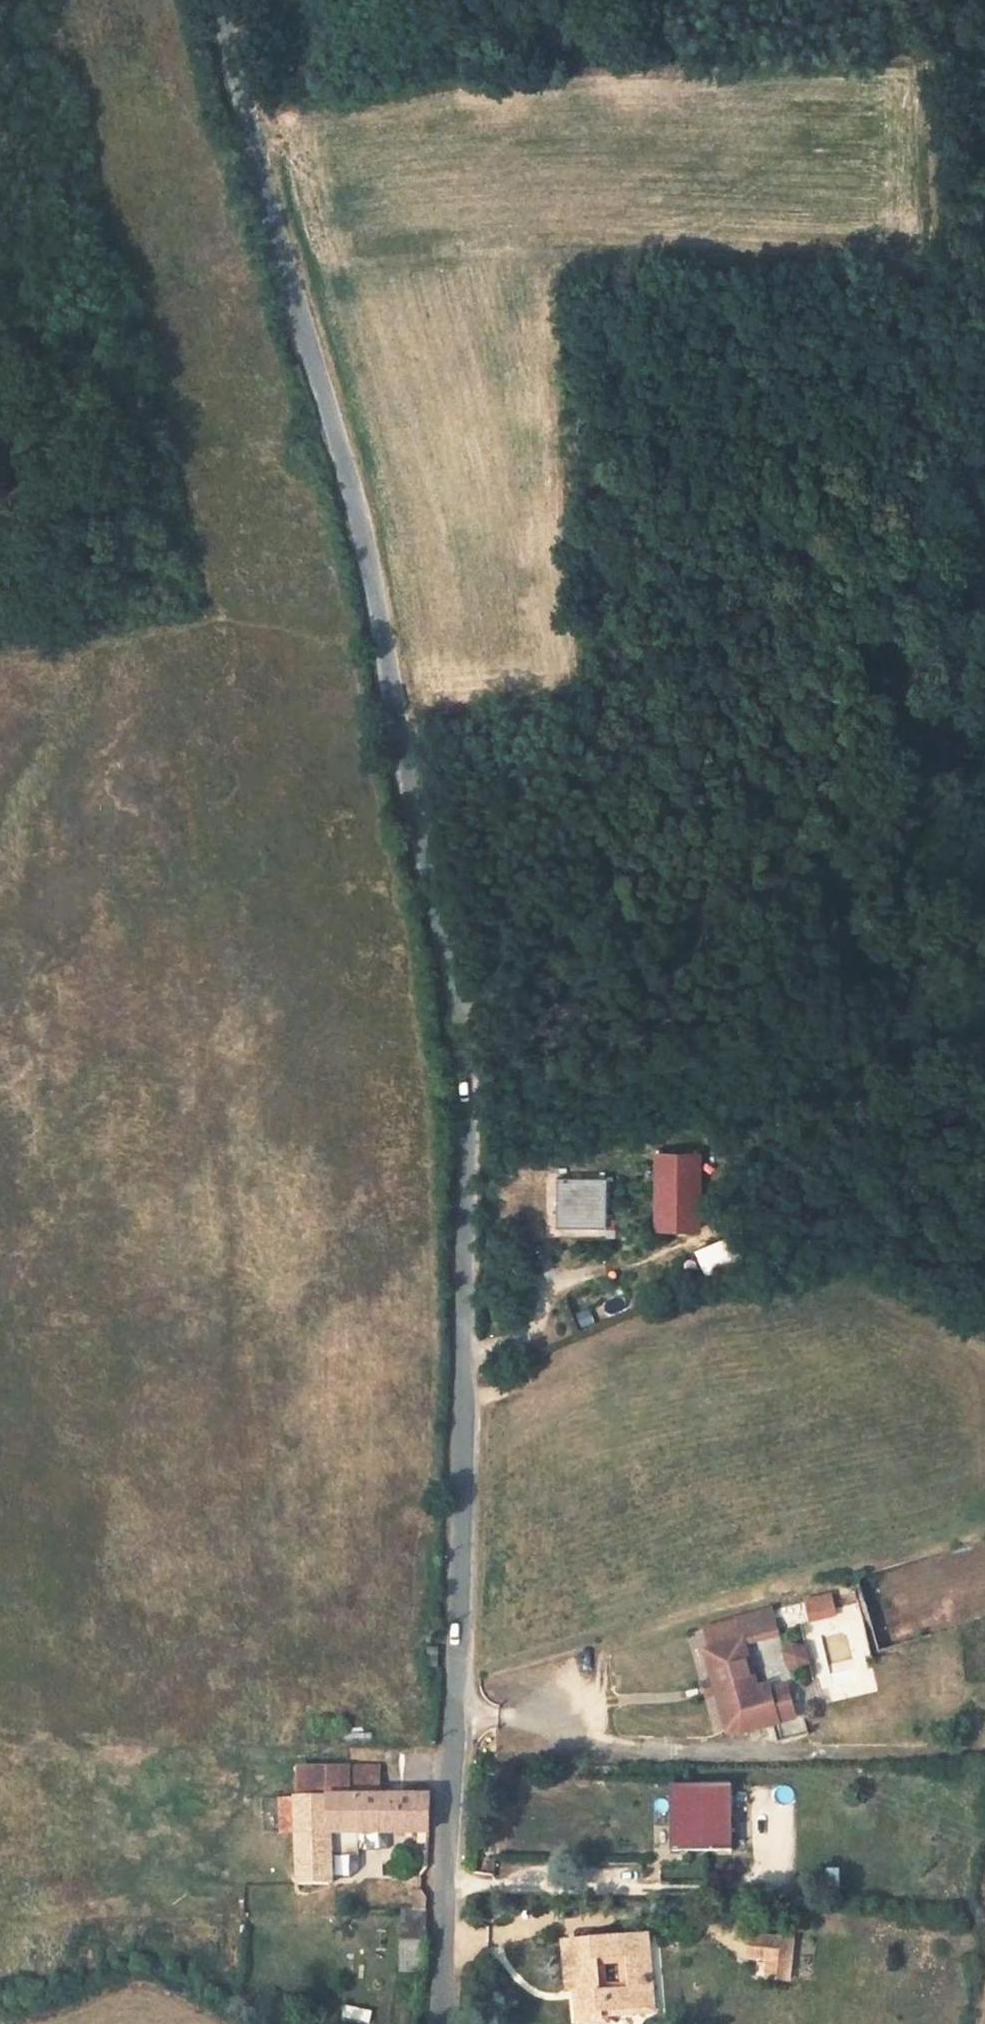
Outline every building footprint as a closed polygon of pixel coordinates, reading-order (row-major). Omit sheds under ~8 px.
[(696,1149),(651,1150),(653,1224),(698,1223),(696,1149)] [(606,1180),(554,1179),(553,1229),(605,1229),(606,1180)] [(696,1250),(705,1274),(738,1263),(729,1238),(696,1250)] [(805,1600),(812,1625),(839,1618),(832,1593),(805,1600)] [(782,1609),(788,1631),(802,1628),(795,1605),(782,1609)] [(738,1615),(744,1636),(781,1628),(775,1606),(738,1615)] [(744,1636),(708,1645),(726,1726),(740,1727),(778,1718),(771,1690),(757,1692),(744,1636)] [(803,1641),(781,1650),(790,1674),(813,1665),(803,1641)] [(785,1686),(771,1690),(778,1718),(793,1715),(785,1686)] [(293,1796),(338,1794),(339,1770),(294,1770),(293,1796)] [(750,1789),(689,1787),(687,1854),(748,1855),(750,1789)] [(430,1792),(338,1794),(293,1796),(277,1796),(281,1828),(294,1830),(298,1908),(337,1907),(334,1849),(325,1845),(324,1831),(430,1825),(430,1815),(430,1792)] [(412,1916),(392,1917),(394,1973),(430,1971),(429,1898),(412,1899),(412,1916)] [(653,1997),(652,1977),(654,1977),(655,1927),(577,1933),(577,1934),(580,1980),(590,1980),(591,2011),(610,2010),(611,2000),(653,1997)] [(661,1927),(655,1927),(654,1977),(665,1975),(661,1928),(661,1927)] [(761,1937),(759,1959),(798,1963),(800,1940),(761,1937)]
